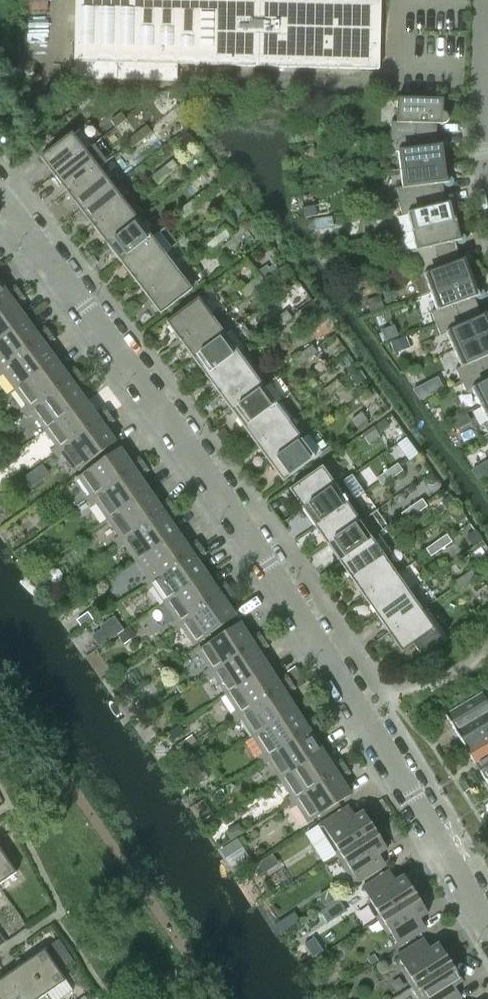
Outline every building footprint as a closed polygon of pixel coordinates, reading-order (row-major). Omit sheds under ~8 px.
[(378,32),(379,0),(76,0),(75,78),(176,80),(176,65),(377,70),(378,32)] [(163,91),(163,100),(171,100),(172,91),(163,91)] [(443,99),(397,98),(396,122),(390,122),(390,137),(436,135),(436,124),(442,124),(445,123),(447,121),(448,118),(447,115),(445,113),(442,112),(443,99)] [(125,121),(119,114),(109,121),(115,128),(125,121)] [(145,126),(135,134),(140,141),(150,133),(145,126)] [(53,177),(90,148),(76,130),(39,159),(53,177)] [(130,148),(140,141),(135,134),(125,141),(130,148)] [(436,135),(390,137),(392,152),(398,151),(400,169),(445,163),(443,144),(437,145),(436,135)] [(30,145),(22,151),(28,159),(36,152),(30,145)] [(66,194),(97,170),(106,163),(93,146),(90,148),(53,177),(66,194)] [(172,161),(162,168),(167,175),(177,168),(172,161)] [(445,163),(400,169),(402,187),(396,188),(398,202),(443,194),(442,183),(448,182),(445,163)] [(157,183),(167,175),(162,168),(152,176),(157,183)] [(97,170),(66,194),(79,211),(110,187),(97,170)] [(110,187),(79,211),(93,228),(124,204),(110,187)] [(443,194),(398,202),(401,215),(407,214),(411,232),(456,221),(451,202),(446,204),(443,194)] [(198,195),(188,203),(194,210),(203,202),(198,195)] [(184,217),(194,210),(188,203),(178,210),(184,217)] [(124,204),(93,228),(106,245),(137,221),(124,204)] [(314,205),(301,207),(303,219),(307,218),(316,217),(314,205)] [(316,217),(307,218),(309,230),(321,229),(319,216),(316,217)] [(137,221),(106,245),(119,262),(150,238),(137,221)] [(456,221),(411,232),(415,249),(410,250),(413,264),(457,251),(454,241),(460,240),(456,221)] [(225,229),(215,237),(220,244),(230,236),(225,229)] [(150,238),(119,262),(132,279),(163,255),(170,250),(156,233),(150,238)] [(205,245),(210,252),(220,244),(215,237),(205,245)] [(457,251),(413,264),(418,278),(424,276),(430,293),(473,277),(466,259),(461,261),(457,251)] [(163,255),(132,279),(145,296),(176,272),(163,255)] [(92,256),(86,260),(92,267),(98,263),(92,256)] [(266,265),(256,272),(260,276),(263,281),(278,270),(277,268),(274,264),(268,268),(266,265)] [(176,272),(145,296),(159,314),(190,290),(176,272)] [(260,276),(250,284),(255,291),(265,283),(263,281),(260,276)] [(473,277),(430,293),(436,309),(430,312),(435,324),(477,307),(474,297),(479,295),(473,277)] [(20,292),(15,285),(5,292),(2,288),(3,287),(0,283),(0,306),(20,292)] [(239,291),(245,298),(255,291),(250,284),(239,291)] [(0,306),(0,338),(26,319),(19,309),(18,310),(15,306),(25,299),(20,292),(0,306)] [(166,323),(179,341),(211,318),(197,300),(166,323)] [(435,324),(440,336),(446,333),(453,350),(487,334),(487,316),(487,314),(481,316),(477,307),(435,324)] [(299,310),(294,313),(298,319),(304,316),(299,310)] [(285,311),(275,319),(281,326),(291,318),(285,311)] [(211,318),(179,341),(192,358),(224,335),(211,318)] [(26,319),(0,338),(0,369),(50,333),(45,326),(35,333),(32,329),(33,328),(26,319)] [(265,326),(267,329),(270,333),(281,326),(275,319),(265,326)] [(230,330),(224,335),(192,358),(205,376),(236,353),(243,348),(230,330)] [(0,369),(0,375),(3,373),(15,389),(56,359),(49,350),(48,351),(45,347),(55,340),(50,333),(0,369)] [(453,350),(460,366),(455,369),(460,381),(487,367),(487,334),(453,350)] [(311,346),(301,353),(306,360),(316,353),(311,346)] [(236,353),(205,376),(218,393),(249,370),(236,353)] [(301,353),(291,361),(296,368),(306,360),(301,353)] [(63,369),(56,359),(15,389),(27,405),(21,410),(24,414),(79,373),(74,367),(65,374),(62,370),(63,369)] [(460,381),(466,392),(471,389),(479,405),(487,401),(487,367),(460,381)] [(249,370),(218,393),(230,411),(262,387),(249,370)] [(79,373),(24,414),(27,418),(33,414),(45,430),(85,400),(79,391),(78,391),(75,387),(84,380),(79,373)] [(337,380),(327,388),(332,395),(342,388),(337,380)] [(423,384),(411,390),(419,401),(429,396),(423,384)] [(262,387),(230,411),(243,428),(275,405),(262,387)] [(316,395),(319,399),(322,402),(332,395),(327,388),(316,395)] [(92,410),(85,400),(45,430),(56,446),(51,450),(54,454),(109,414),(104,407),(94,414),(91,410),(92,410)] [(281,400),(275,405),(243,428),(256,445),(288,422),(294,417),(281,400)] [(479,405),(487,421),(482,424),(487,435),(487,401),(479,405)] [(366,420),(360,413),(350,420),(355,427),(366,420)] [(109,414),(54,454),(57,459),(63,454),(75,471),(116,442),(108,431),(107,432),(104,428),(114,421),(109,414)] [(288,422),(256,445),(269,463),(300,440),(288,422)] [(368,445),(379,438),(374,431),(363,438),(368,445)] [(307,435),(300,440),(269,463),(282,481),(320,453),(307,435)] [(407,436),(396,444),(408,461),(420,453),(407,436)] [(120,448),(79,477),(91,494),(85,498),(88,502),(144,464),(139,457),(129,464),(126,459),(127,459),(120,448)] [(144,464),(88,502),(90,507),(96,503),(108,519),(149,491),(143,481),(142,482),(139,477),(149,471),(144,464)] [(397,464),(386,471),(391,478),(402,471),(397,464)] [(289,490),(302,509),(334,486),(321,468),(289,490)] [(31,471),(21,478),(29,488),(39,481),(31,471)] [(376,478),(381,485),(391,478),(386,471),(376,478)] [(354,473),(346,477),(355,494),(363,489),(354,473)] [(334,486),(302,509),(314,526),(353,499),(341,482),(334,486)] [(156,500),(149,491),(108,519),(119,536),(113,540),(116,544),(172,505),(168,498),(158,505),(155,501),(156,500)] [(353,499),(314,526),(327,544),(365,517),(353,499)] [(421,499),(411,506),(416,514),(426,506),(421,499)] [(172,505),(116,544),(119,548),(125,544),(136,561),(178,532),(171,523),(170,523),(167,519),(177,512),(172,505)] [(400,514),(403,517),(405,521),(416,514),(411,506),(400,514)] [(365,517),(327,544),(339,562),(371,539),(378,535),(365,517)] [(184,542),(178,532),(136,561),(148,577),(142,581),(145,586),(201,547),(196,540),(186,547),(183,542),(184,542)] [(446,535),(435,542),(440,549),(451,542),(446,535)] [(371,539),(339,562),(351,579),(383,557),(371,539)] [(425,549),(428,553),(430,556),(440,549),(435,542),(425,549)] [(201,547),(145,586),(148,590),(153,586),(165,602),(206,574),(200,564),(199,565),(196,561),(206,554),(201,547)] [(383,557),(351,579),(363,597),(396,575),(383,557)] [(470,570),(460,577),(465,585),(475,578),(470,570)] [(213,583),(206,574),(165,602),(176,619),(170,623),(173,627),(230,588),(225,581),(215,588),(212,584),(213,583)] [(396,575),(363,597),(376,615),(408,593),(396,575)] [(450,584),(452,588),(455,592),(465,585),(460,577),(450,584)] [(230,588),(173,627),(176,631),(182,627),(194,645),(235,616),(228,606),(227,606),(224,602),(234,596),(230,588)] [(414,588),(408,593),(376,615),(388,633),(420,610),(427,606),(414,588)] [(420,610),(388,633),(401,651),(412,644),(419,654),(441,640),(420,610)] [(87,611),(75,620),(82,629),(94,621),(87,611)] [(110,622),(90,636),(98,647),(118,633),(110,622)] [(247,633),(240,623),(198,650),(209,668),(203,672),(206,676),(263,639),(259,632),(249,638),(246,634),(247,633)] [(123,630),(117,635),(124,644),(136,635),(129,626),(123,630)] [(263,639),(206,676),(209,680),(215,677),(225,693),(268,666),(262,656),(261,657),(258,653),(268,646),(263,639)] [(274,676),(268,666),(225,693),(236,710),(230,714),(233,718),(291,681),(286,674),(276,681),(273,677),(274,676)] [(291,681),(233,718),(236,723),(242,719),(253,736),(295,708),(289,699),(288,699),(285,695),(295,689),(291,681)] [(183,684),(176,688),(179,693),(186,689),(183,684)] [(454,731),(487,711),(487,689),(444,715),(454,731)] [(302,718),(295,708),(253,736),(264,753),(257,756),(260,761),(318,724),(313,717),(303,723),(301,719),(302,718)] [(454,731),(464,747),(487,733),(487,711),(454,731)] [(318,724),(260,761),(263,765),(269,761),(280,778),(323,751),(316,741),(315,742),(312,737),(323,731),(318,724)] [(179,725),(167,732),(173,741),(184,733),(179,725)] [(464,747),(474,763),(487,755),(487,733),(464,747)] [(192,735),(183,740),(187,746),(196,741),(192,735)] [(183,740),(176,745),(180,752),(188,747),(187,746),(183,740)] [(329,761),(323,751),(280,778),(291,795),(285,799),(288,803),(345,766),(341,759),(331,765),(328,761),(329,761)] [(487,777),(487,755),(474,763),(484,780),(487,777)] [(345,766),(288,803),(290,808),(296,804),(308,821),(350,794),(343,783),(342,784),(340,780),(350,773),(345,766)] [(317,825),(336,854),(375,830),(363,811),(349,820),(342,809),(317,825)] [(392,820),(381,826),(388,837),(399,830),(392,820)] [(386,849),(375,830),(336,854),(343,865),(348,866),(358,882),(379,868),(373,858),(386,849)] [(237,838),(221,848),(227,858),(242,848),(237,838)] [(16,873),(0,850),(0,883),(16,873)] [(267,858),(251,868),(258,878),(273,868),(267,858)] [(370,908),(377,918),(415,894),(403,875),(389,884),(383,874),(361,887),(371,902),(370,908)] [(329,888),(317,895),(324,907),(336,899),(329,888)] [(427,913),(415,894),(377,918),(384,929),(389,931),(398,946),(420,932),(413,922),(427,913)] [(324,907),(319,910),(326,923),(345,911),(338,899),(336,899),(324,907)] [(405,976),(411,986),(450,962),(438,943),(424,952),(418,942),(396,955),(406,970),(405,976)] [(44,949),(23,963),(45,994),(65,980),(44,949)] [(373,954),(366,959),(371,967),(379,962),(373,954)] [(454,986),(462,981),(450,962),(411,986),(419,998),(454,998),(448,990),(454,986)] [(4,976),(20,998),(38,998),(45,994),(23,963),(4,976)] [(0,979),(0,998),(20,998),(4,976),(0,979)]
